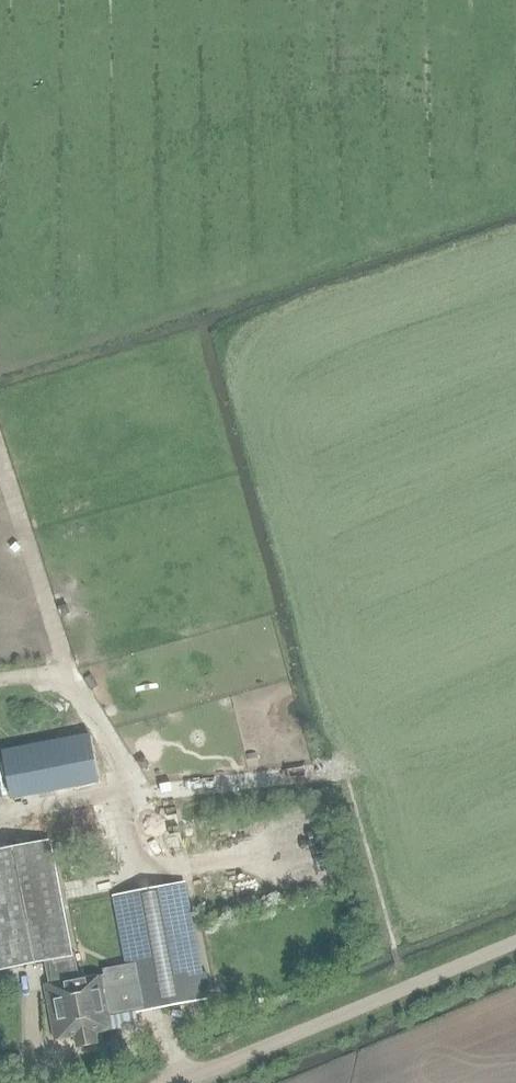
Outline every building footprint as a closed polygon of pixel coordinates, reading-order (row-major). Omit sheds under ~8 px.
[(88,733),(83,734),(12,747),(1,749),(10,797),(96,780),(90,742),(88,733)] [(155,822),(159,845),(199,839),(196,816),(155,822)] [(54,1040),(74,1037),(76,1048),(97,1044),(95,1033),(114,1030),(111,1017),(134,1012),(134,1013),(206,1000),(184,884),(113,897),(125,964),(102,969),(103,976),(84,979),(84,977),(75,979),(71,956),(50,841),(0,850),(0,969),(49,960),(53,983),(44,984),(54,1040)]
